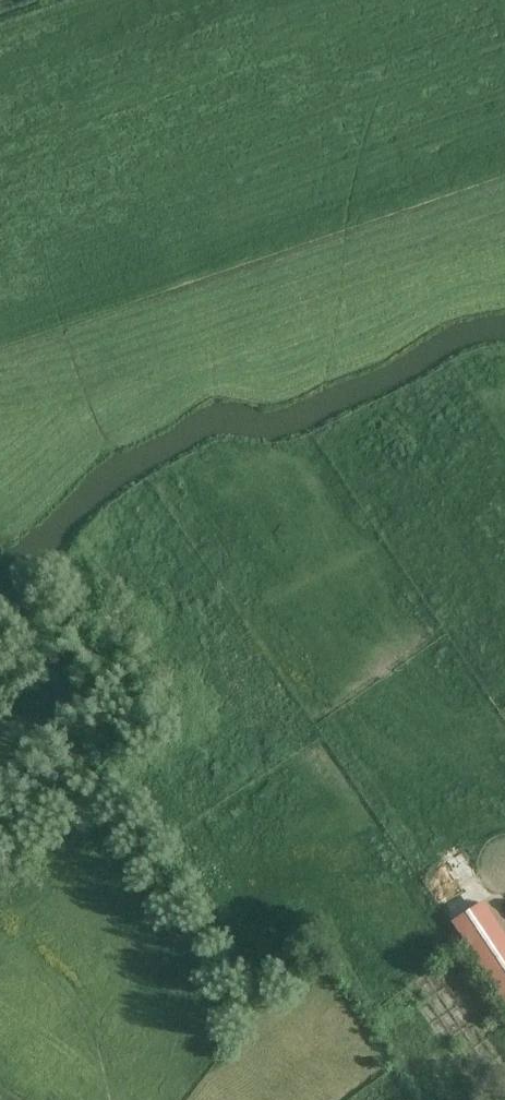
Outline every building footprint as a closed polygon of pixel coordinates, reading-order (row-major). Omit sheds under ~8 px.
[(451,922),(464,942),(504,1004),(504,935),(497,924),(483,901),(451,922)]
